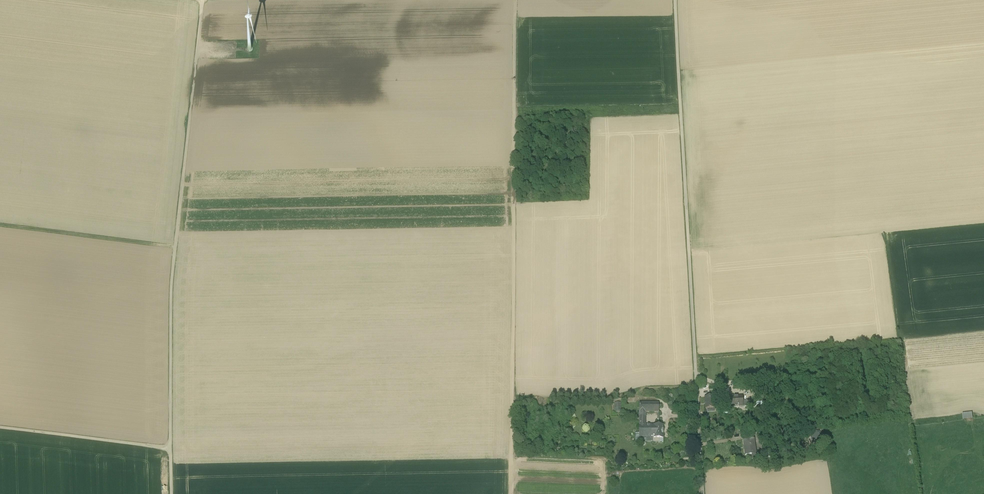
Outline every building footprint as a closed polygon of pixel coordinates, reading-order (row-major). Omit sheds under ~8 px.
[(714,397),(705,398),(705,410),(715,409),(714,397)] [(742,397),(730,397),(729,397),(730,407),(738,407),(738,405),(743,405),(743,401),(742,397)] [(646,412),(659,412),(659,406),(653,407),(652,404),(639,405),(640,424),(646,424),(646,412)] [(663,425),(639,426),(639,438),(653,437),(653,439),(663,439),(663,425)] [(816,431),(811,431),(812,441),(815,441),(815,443),(820,443),(820,441),(819,430),(816,430),(816,431)] [(754,439),(743,441),(745,455),(751,455),(752,459),(757,459),(757,458),(756,458),(756,455),(758,455),(758,451),(755,451),(754,439)]
